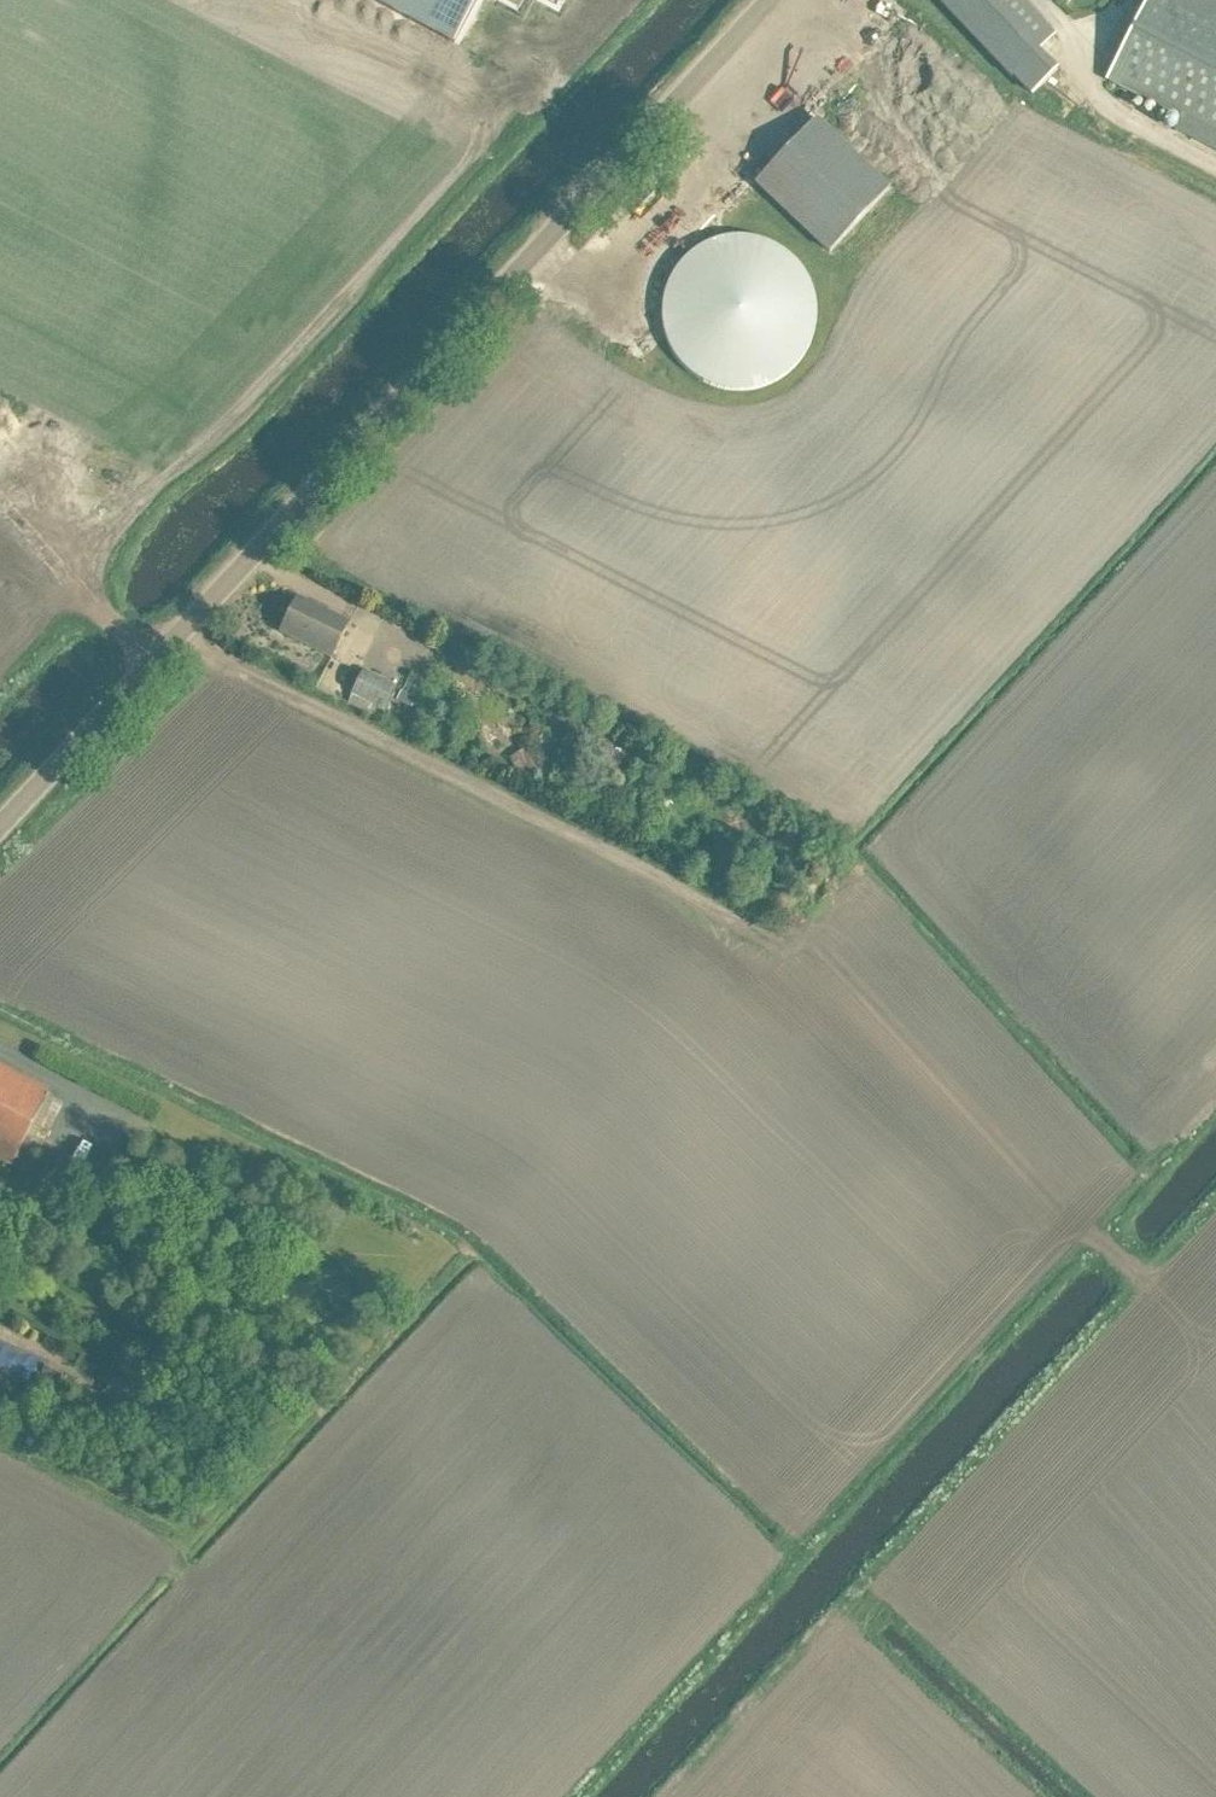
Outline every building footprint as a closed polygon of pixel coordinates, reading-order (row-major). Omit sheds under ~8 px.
[(453,44),(477,0),(371,0),(453,44)] [(1011,78),(1053,38),(1017,0),(937,0),(1011,78)] [(1104,81),(1215,138),(1215,0),(1145,0),(1104,81)] [(815,121),(755,183),(829,253),(889,191),(815,121)] [(349,624),(297,598),(279,634),(332,660),(349,624)] [(396,692),(395,691),(360,674),(348,700),(349,701),(345,708),(379,725),(396,692)] [(406,707),(411,698),(401,693),(397,702),(406,707)] [(520,780),(536,770),(525,750),(508,760),(520,780)] [(660,809),(670,791),(657,785),(648,802),(660,809)] [(50,1093),(0,1067),(0,1161),(12,1167),(50,1093)] [(145,1420),(157,1397),(115,1375),(104,1398),(145,1420)] [(158,1436),(166,1417),(151,1411),(143,1429),(158,1436)]
